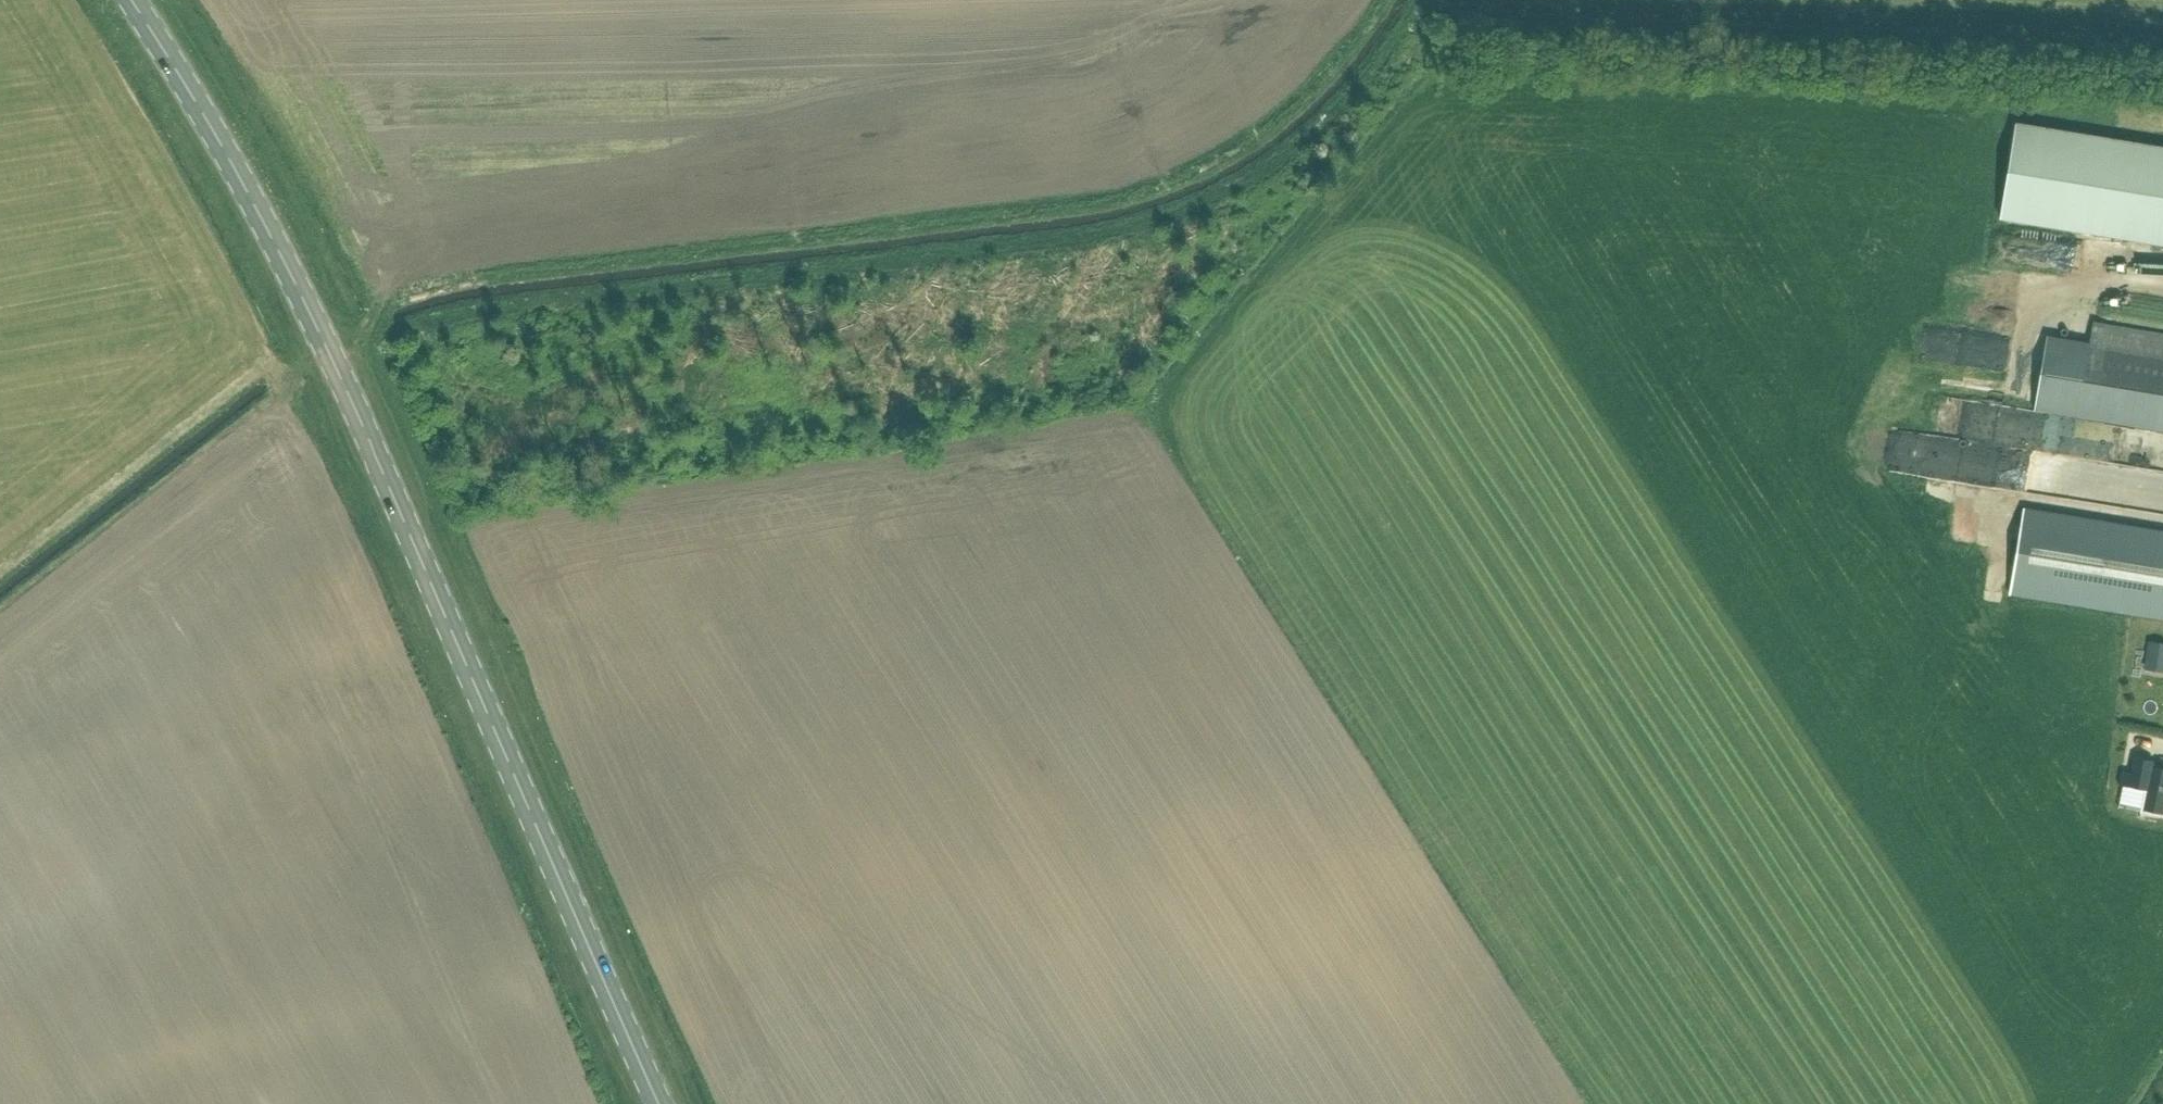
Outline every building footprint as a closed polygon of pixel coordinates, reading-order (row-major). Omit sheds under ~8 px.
[(2015,123),(2000,219),(2162,246),(2162,147),(2015,123)] [(2094,321),(2090,342),(2045,335),(2031,407),(2162,430),(2162,332),(2094,321)] [(2028,470),(2037,424),(1970,410),(1957,411),(1954,425),(1954,428),(1949,454),(1951,487),(1987,484),(1991,463),(1993,484),(2001,485),(2003,472),(2028,470)] [(2069,451),(2072,416),(2044,413),(2040,448),(2069,451)] [(2024,509),(2010,595),(2162,620),(2162,531),(2024,509)] [(2148,642),(2144,669),(2162,672),(2162,644),(2148,642)] [(2128,786),(2146,789),(2142,810),(2162,814),(2162,768),(2152,766),(2153,761),(2133,757),(2128,786)]
